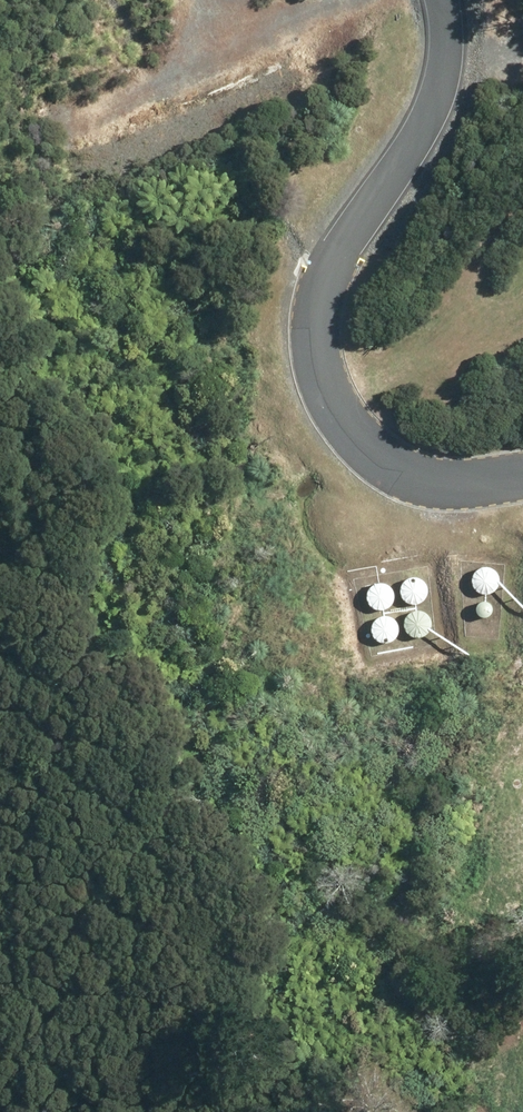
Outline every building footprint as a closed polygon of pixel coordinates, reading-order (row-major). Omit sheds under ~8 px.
[(491,594),(495,592),(499,589),(501,585),(501,580),(500,575),(497,571),(493,568),(489,567),(484,567),(480,569),(477,572),(474,575),(473,579),(474,584),(475,588),(478,591),(482,594),(486,595),(491,594)] [(421,605),(424,602),(427,598),(428,594),(428,589),(426,585),(423,582),(419,579),(415,578),(410,579),(406,581),(403,584),(400,588),(400,593),(401,598),(403,602),(407,605),(412,606),(416,606),(421,605)] [(387,610),(391,607),(393,602),(394,598),(393,593),(391,589),(387,586),(382,584),(378,584),(373,585),(370,588),(367,592),(366,596),(366,601),(367,605),(370,608),(374,611),(378,612),(383,612),(387,610)] [(490,617),(492,616),(493,614),(494,612),(494,609),(493,607),(492,605),(490,603),(487,602),(485,602),(482,603),(480,605),(479,607),(478,610),(478,613),(480,615),(482,617),(485,618),(487,618),(490,617)] [(410,637),(415,639),(420,639),(425,637),(428,634),(431,630),(432,625),(432,621),(429,616),(426,613),(421,611),(416,610),(412,612),(408,614),(406,617),(404,621),(403,626),(404,630),(407,634),(410,637)] [(394,641),(397,637),(399,634),(399,629),(398,625),(396,622),(393,619),(389,618),(384,618),(380,619),(377,622),(375,625),(374,629),(374,634),(376,637),(379,641),(382,642),(387,643),(391,643),(394,641)]
